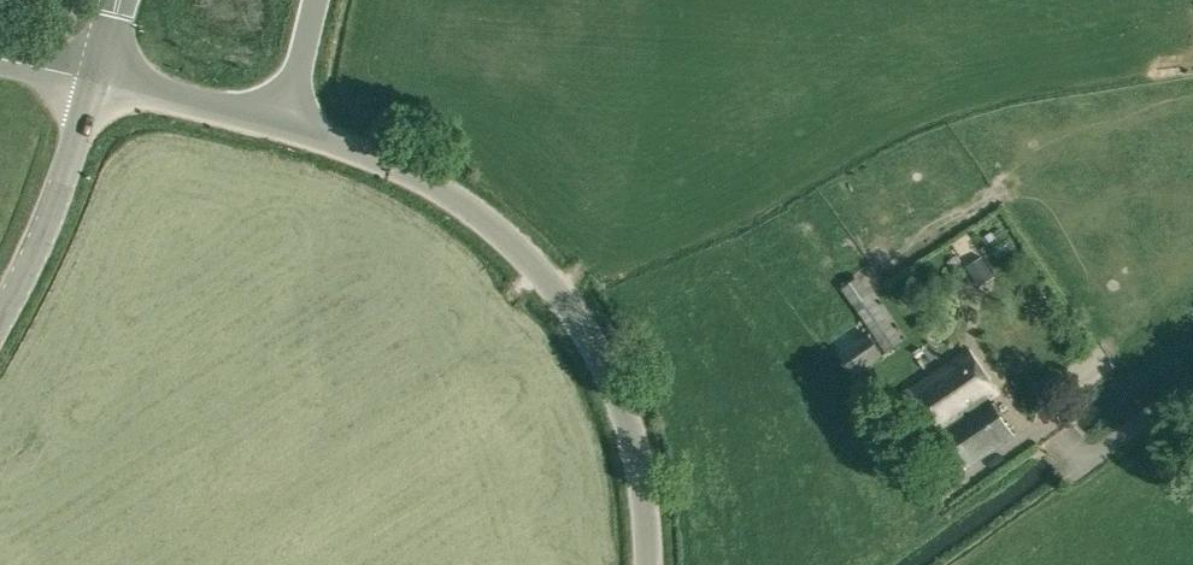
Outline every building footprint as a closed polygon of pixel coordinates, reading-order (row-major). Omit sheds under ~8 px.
[(966,268),(968,271),(975,284),(979,289),(994,279),(991,274),(983,262),(981,258),(966,268)] [(868,295),(852,306),(885,353),(901,342),(868,295)] [(867,334),(846,347),(837,353),(853,376),(883,356),(867,334)] [(997,393),(969,350),(912,389),(966,467),(1013,435),(989,399),(997,393)]
